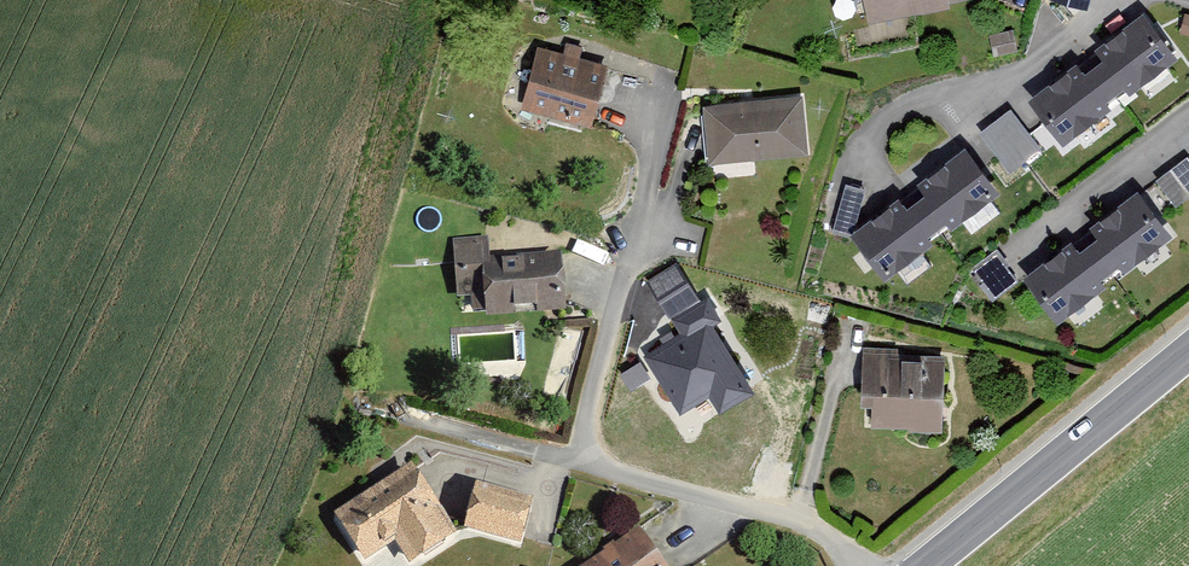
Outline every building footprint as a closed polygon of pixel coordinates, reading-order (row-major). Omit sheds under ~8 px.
[(871,25),(987,1),(987,0),(866,0),(871,25)] [(1145,20),(1031,106),(1063,148),(1177,62),(1145,20)] [(607,68),(537,47),(520,106),(589,127),(607,68)] [(804,98),(706,108),(712,164),(809,155),(804,98)] [(1015,115),(983,137),(1008,174),(1041,152),(1015,115)] [(868,195),(844,190),(836,230),(849,236),(883,284),(1007,197),(968,155),(864,222),(868,195)] [(1027,280),(1062,326),(1179,239),(1163,217),(1188,198),(1188,160),(1027,280)] [(492,235),(453,238),(457,291),(482,289),(484,315),(563,309),(559,257),(494,262),(492,235)] [(993,306),(1022,286),(1008,267),(980,287),(993,306)] [(677,331),(644,357),(680,413),(708,398),(717,411),(754,391),(716,333),(725,323),(711,302),(674,321),(677,331)] [(946,360),(863,349),(865,409),(874,409),(874,429),(943,433),(946,360)] [(464,536),(417,468),(335,523),(364,565),(366,565),(395,547),(408,565),(417,565),(464,536)] [(477,485),(464,536),(520,550),(533,500),(477,485)] [(644,531),(589,565),(665,565),(644,531)]
